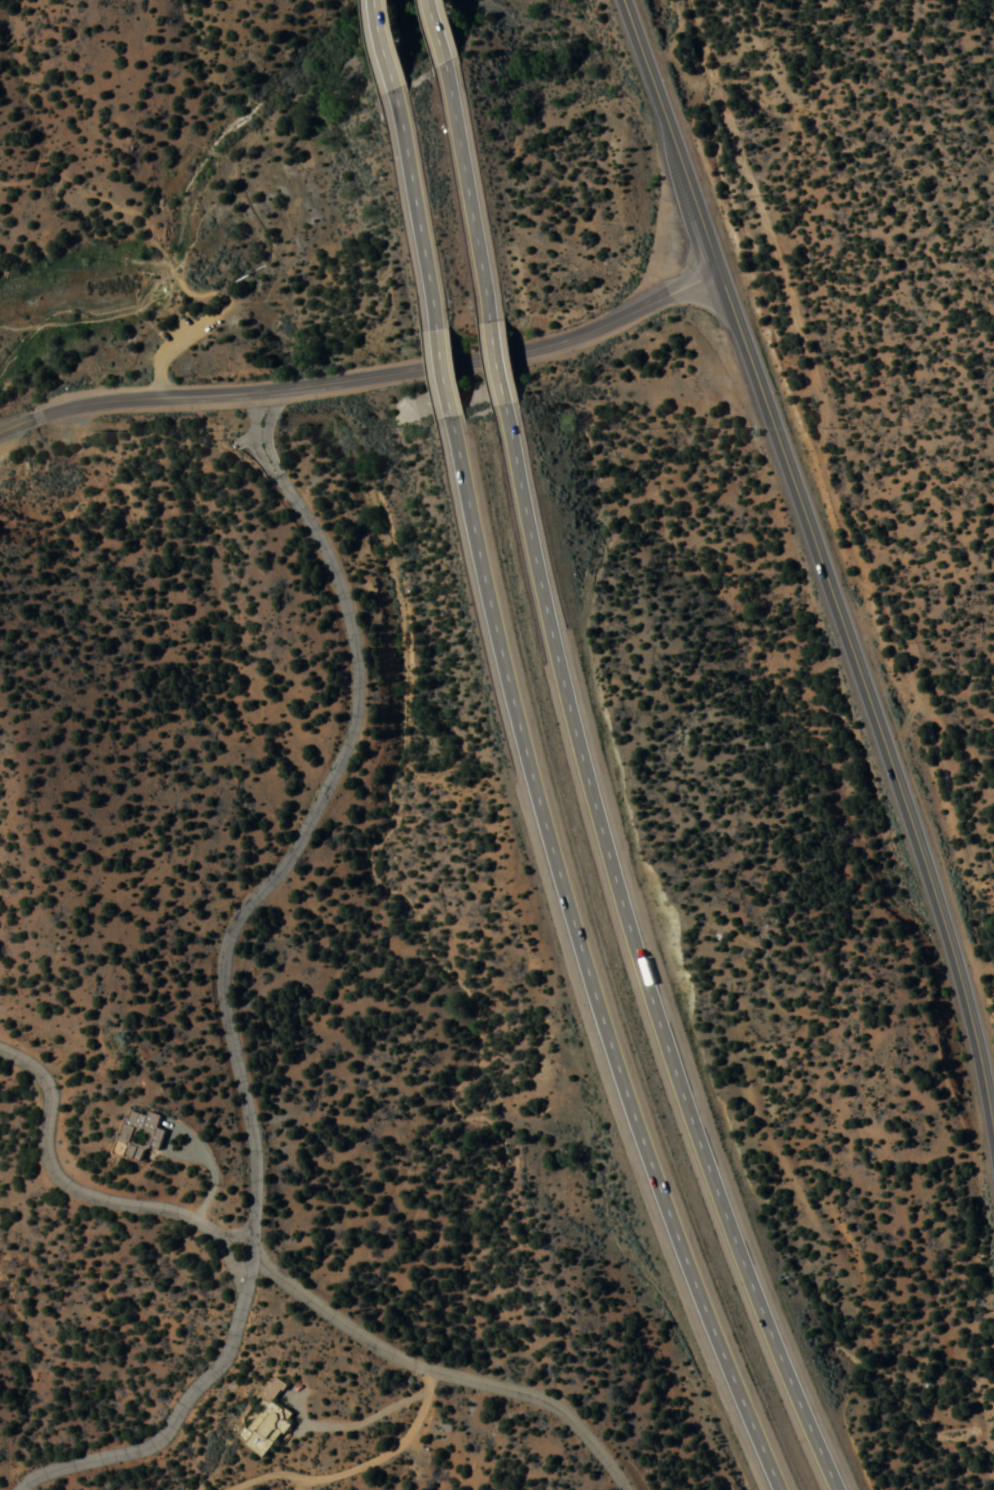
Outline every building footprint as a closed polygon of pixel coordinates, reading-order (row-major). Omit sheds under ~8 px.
[(145,1161),(149,1146),(163,1149),(167,1131),(160,1129),(164,1115),(151,1112),(150,1115),(131,1110),(123,1143),(132,1145),(129,1157),(145,1161)] [(276,1400),(289,1381),(276,1373),(261,1395),(245,1420),(249,1423),(239,1437),(268,1456),(292,1421),(288,1418),(293,1411),(276,1400)]
